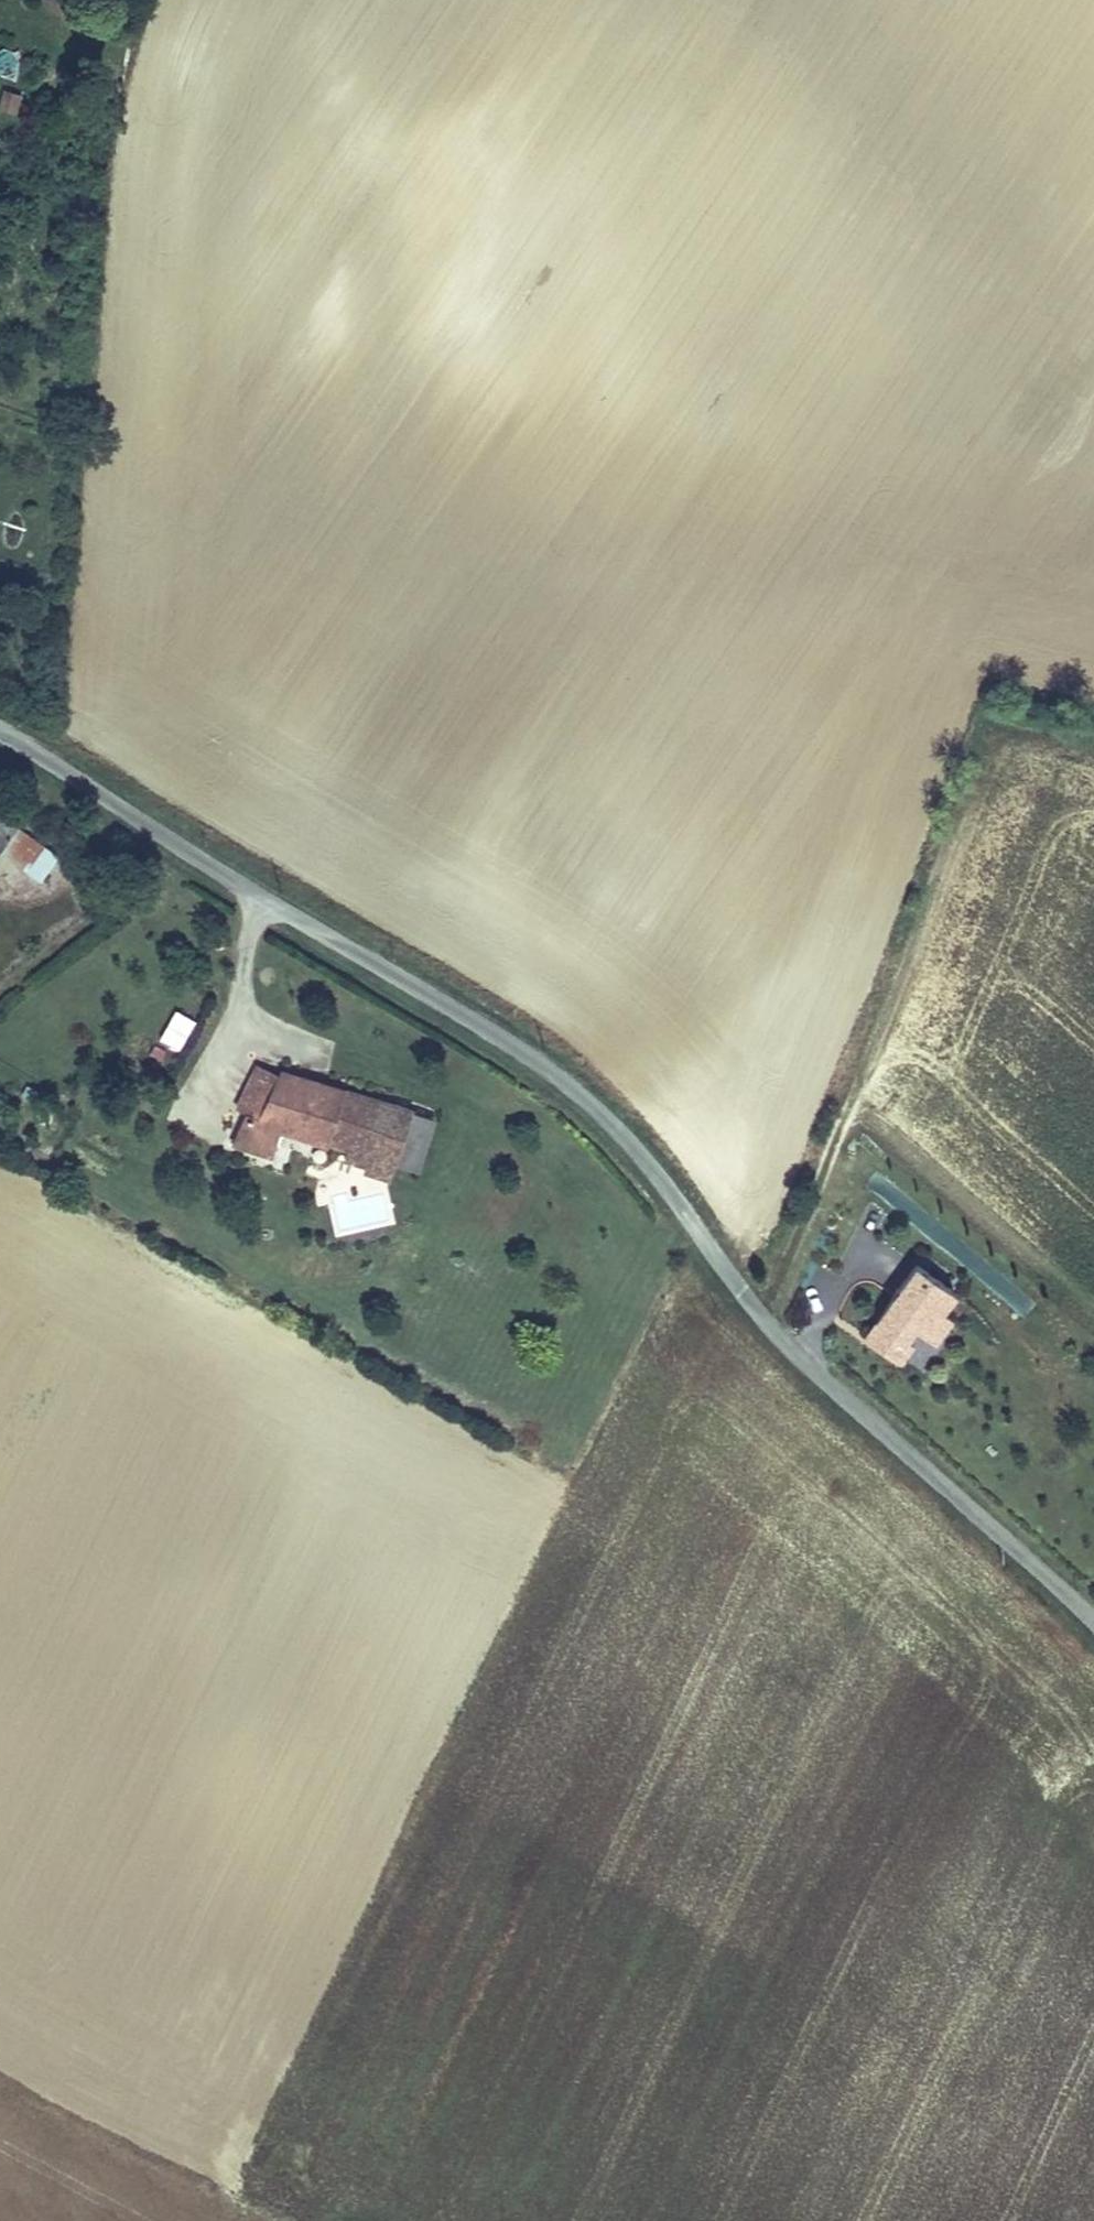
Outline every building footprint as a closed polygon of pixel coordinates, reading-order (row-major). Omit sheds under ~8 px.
[(18,73),(18,48),(0,48),(0,73),(18,73)] [(22,93),(1,88),(0,92),(0,109),(17,113),(22,93)] [(79,837),(16,790),(0,815),(63,860),(79,837)] [(159,1039),(181,1050),(196,1019),(174,1008),(159,1039)] [(268,1114),(278,1118),(293,1123),(310,1071),(285,1063),(268,1114)] [(293,1123),(278,1118),(269,1145),(308,1158),(316,1133),(381,1154),(375,1172),(397,1179),(395,1187),(417,1194),(423,1174),(399,1166),(407,1143),(447,1156),(459,1120),(310,1071),(293,1123)] [(399,1166),(423,1174),(440,1180),(447,1156),(407,1143),(399,1166)] [(864,1342),(901,1364),(920,1331),(938,1342),(954,1314),(948,1310),(960,1289),(912,1261),(864,1342)]
